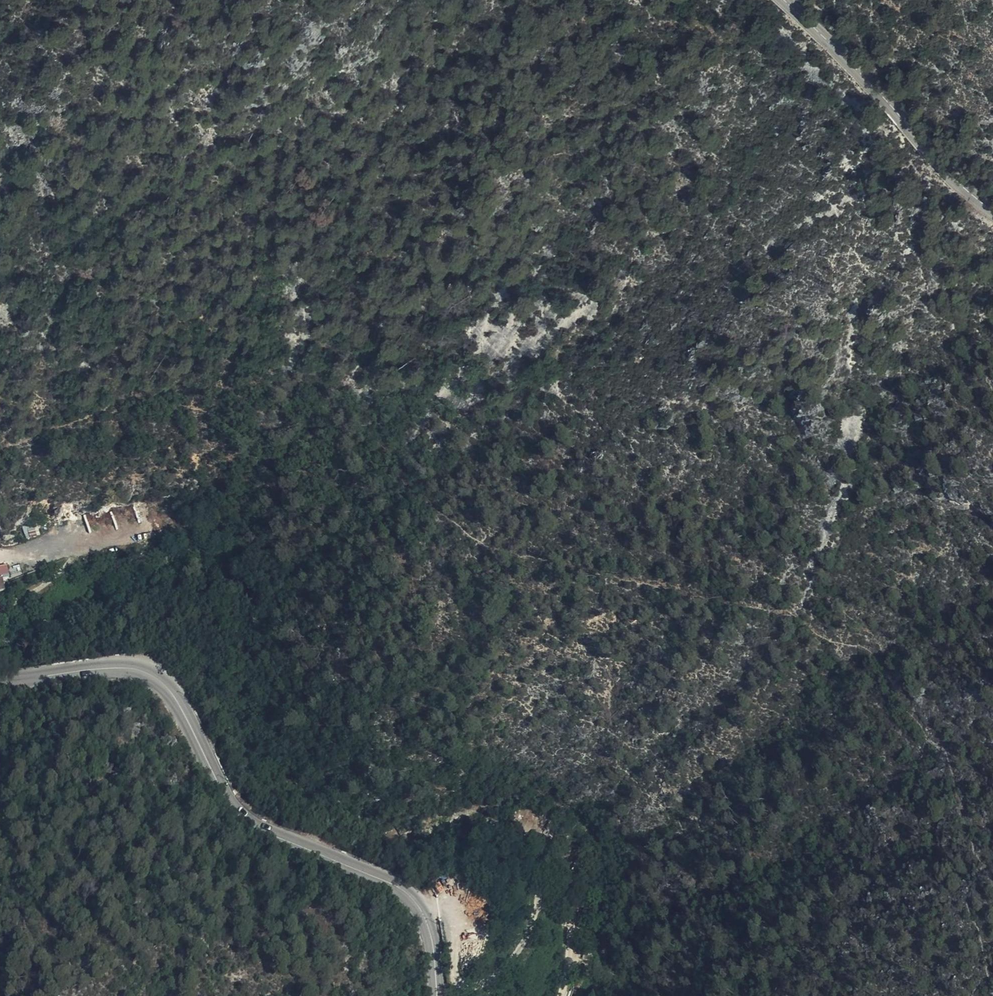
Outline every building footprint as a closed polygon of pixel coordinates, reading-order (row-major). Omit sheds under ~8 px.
[(0,580),(0,594),(18,591),(15,577),(0,580)]
